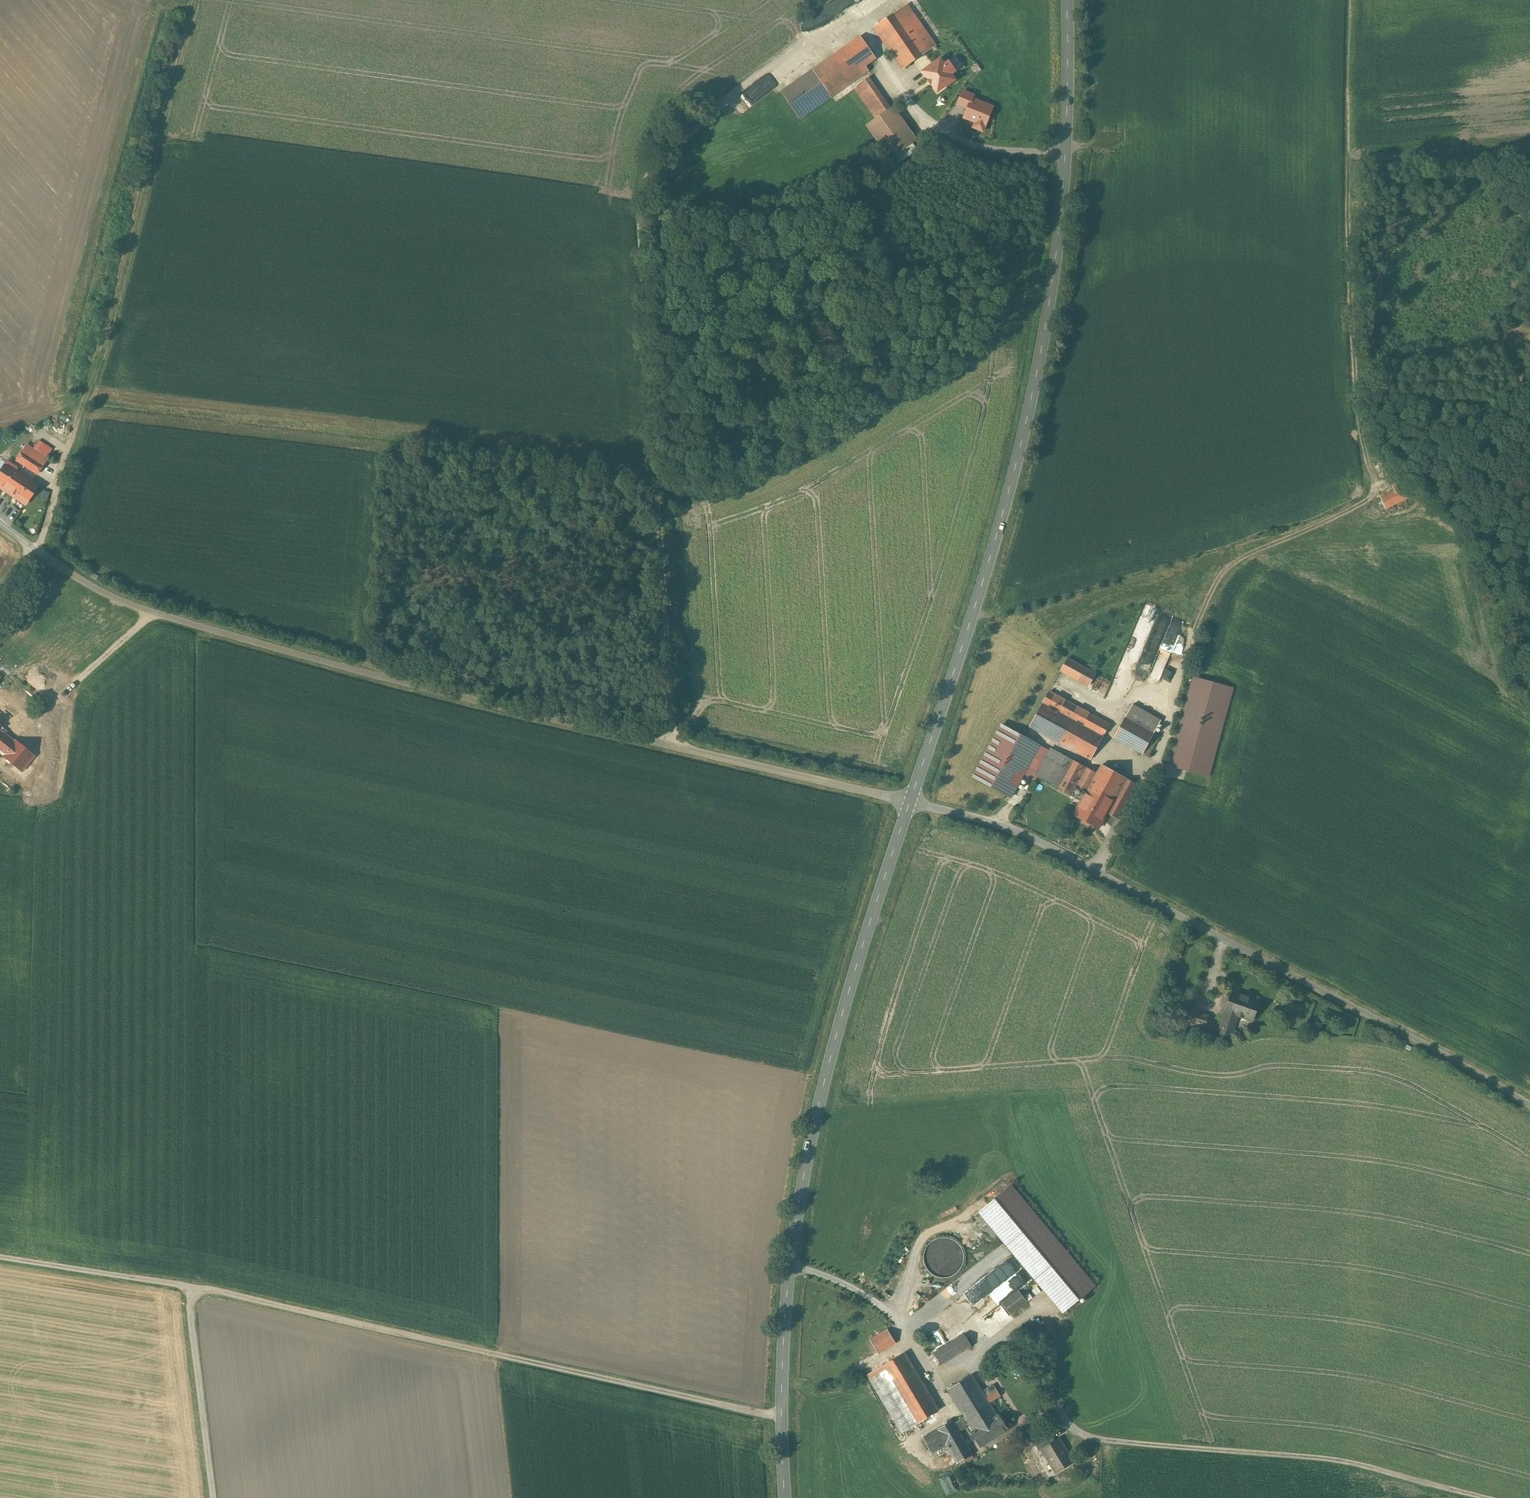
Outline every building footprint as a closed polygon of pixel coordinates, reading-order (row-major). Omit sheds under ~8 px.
[(858,0),(836,0),(830,4),(837,14),(858,0)] [(879,20),(910,64),(942,43),(913,0),(909,0),(879,20)] [(884,58),(864,28),(815,61),(836,91),(884,58)] [(957,81),(943,60),(923,74),(937,94),(957,81)] [(894,103),(873,72),(860,81),(881,112),(894,103)] [(993,107),(974,99),(972,99),(964,117),(976,122),(974,126),(974,127),(983,131),(993,107)] [(898,103),(870,122),(888,148),(916,128),(898,103)] [(57,445),(46,438),(41,447),(30,440),(20,456),(15,453),(12,457),(10,456),(4,465),(0,463),(0,486),(29,505),(43,483),(36,479),(40,473),(57,445)] [(1402,483),(1381,494),(1388,508),(1409,496),(1409,495),(1413,493),(1407,482),(1403,484),(1402,483)] [(1160,680),(1182,617),(1159,609),(1155,621),(1154,621),(1136,672),(1160,680)] [(1101,670),(1072,655),(1064,668),(1094,684),(1101,670)] [(1194,674),(1172,765),(1215,775),(1237,685),(1194,674)] [(1115,720),(1053,687),(1034,724),(1096,756),(1115,720)] [(2,696),(0,698),(0,752),(10,740),(3,734),(21,711),(2,696)] [(1167,717),(1137,702),(1119,736),(1148,752),(1167,717)] [(1036,775),(1050,751),(1002,725),(974,777),(1011,797),(1024,773),(1035,779),(1037,776),(1036,775)] [(1097,773),(1051,748),(1050,751),(1036,775),(1037,776),(1081,800),(1074,814),(1099,828),(1108,813),(1117,818),(1136,784),(1102,765),(1097,773)] [(1256,1000),(1231,991),(1217,1031),(1229,1035),(1236,1015),(1249,1019),(1256,1000)] [(1207,1015),(1181,1007),(1176,1023),(1202,1031),(1207,1015)] [(1100,1287),(1017,1183),(983,1210),(1066,1314),(1100,1287)] [(1014,1256),(965,1291),(974,1304),(1024,1269),(1014,1256)] [(895,1286),(898,1288),(907,1276),(904,1274),(895,1286)] [(1033,1301),(1022,1286),(1004,1299),(1007,1303),(981,1322),(990,1333),(1033,1301)] [(976,1342),(964,1322),(933,1341),(945,1361),(976,1342)] [(900,1339),(892,1326),(874,1336),(882,1350),(900,1339)] [(944,1409),(910,1350),(872,1372),(907,1431),(944,1409)] [(982,1391),(972,1376),(948,1389),(965,1417),(957,1421),(956,1419),(925,1436),(935,1453),(948,1445),(959,1464),(975,1456),(961,1430),(970,1425),(974,1431),(997,1416),(997,1415),(989,1403),(1000,1395),(992,1384),(982,1391)] [(997,1416),(974,1431),(973,1432),(981,1446),(1007,1429),(1004,1423),(1005,1422),(1005,1421),(1005,1419),(1004,1417),(1003,1416),(1002,1416),(1000,1415),(997,1415),(997,1416)] [(1073,1462),(1059,1439),(1056,1441),(1051,1433),(1035,1443),(1039,1451),(1043,1449),(1057,1472),(1073,1462)]
